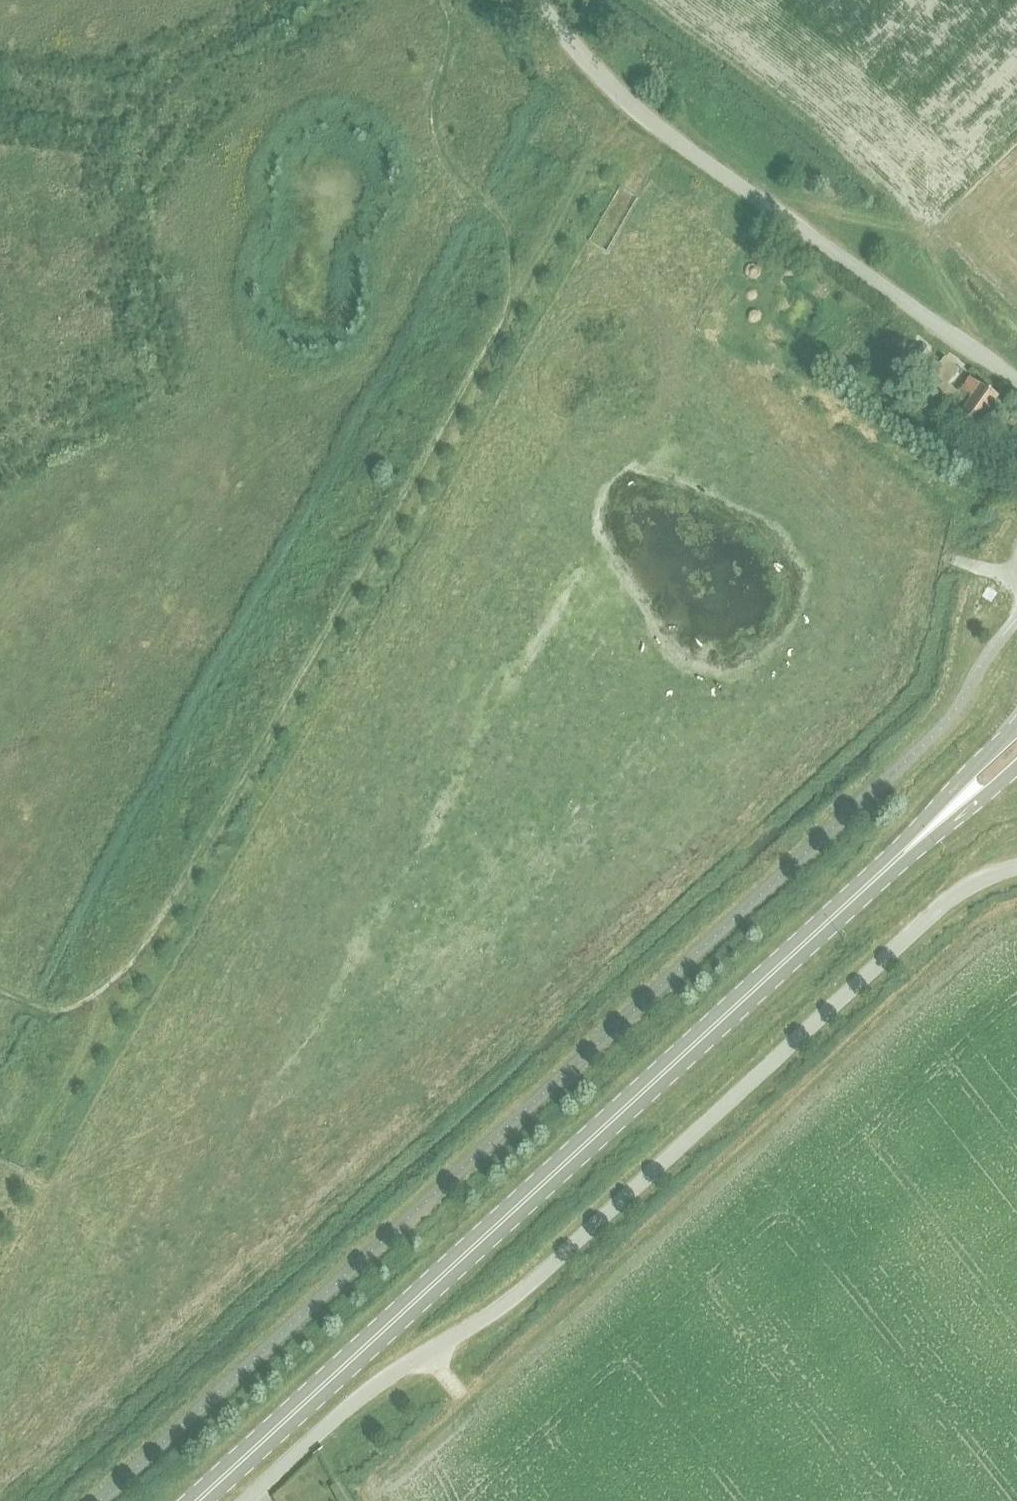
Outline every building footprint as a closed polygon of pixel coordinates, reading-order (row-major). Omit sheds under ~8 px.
[(959,372),(944,359),(921,385),(947,408),(955,399),(959,395),(959,394),(948,385),(959,372)] [(959,395),(955,399),(966,406),(959,416),(977,428),(997,398),(969,379),(959,394),(959,395)]
